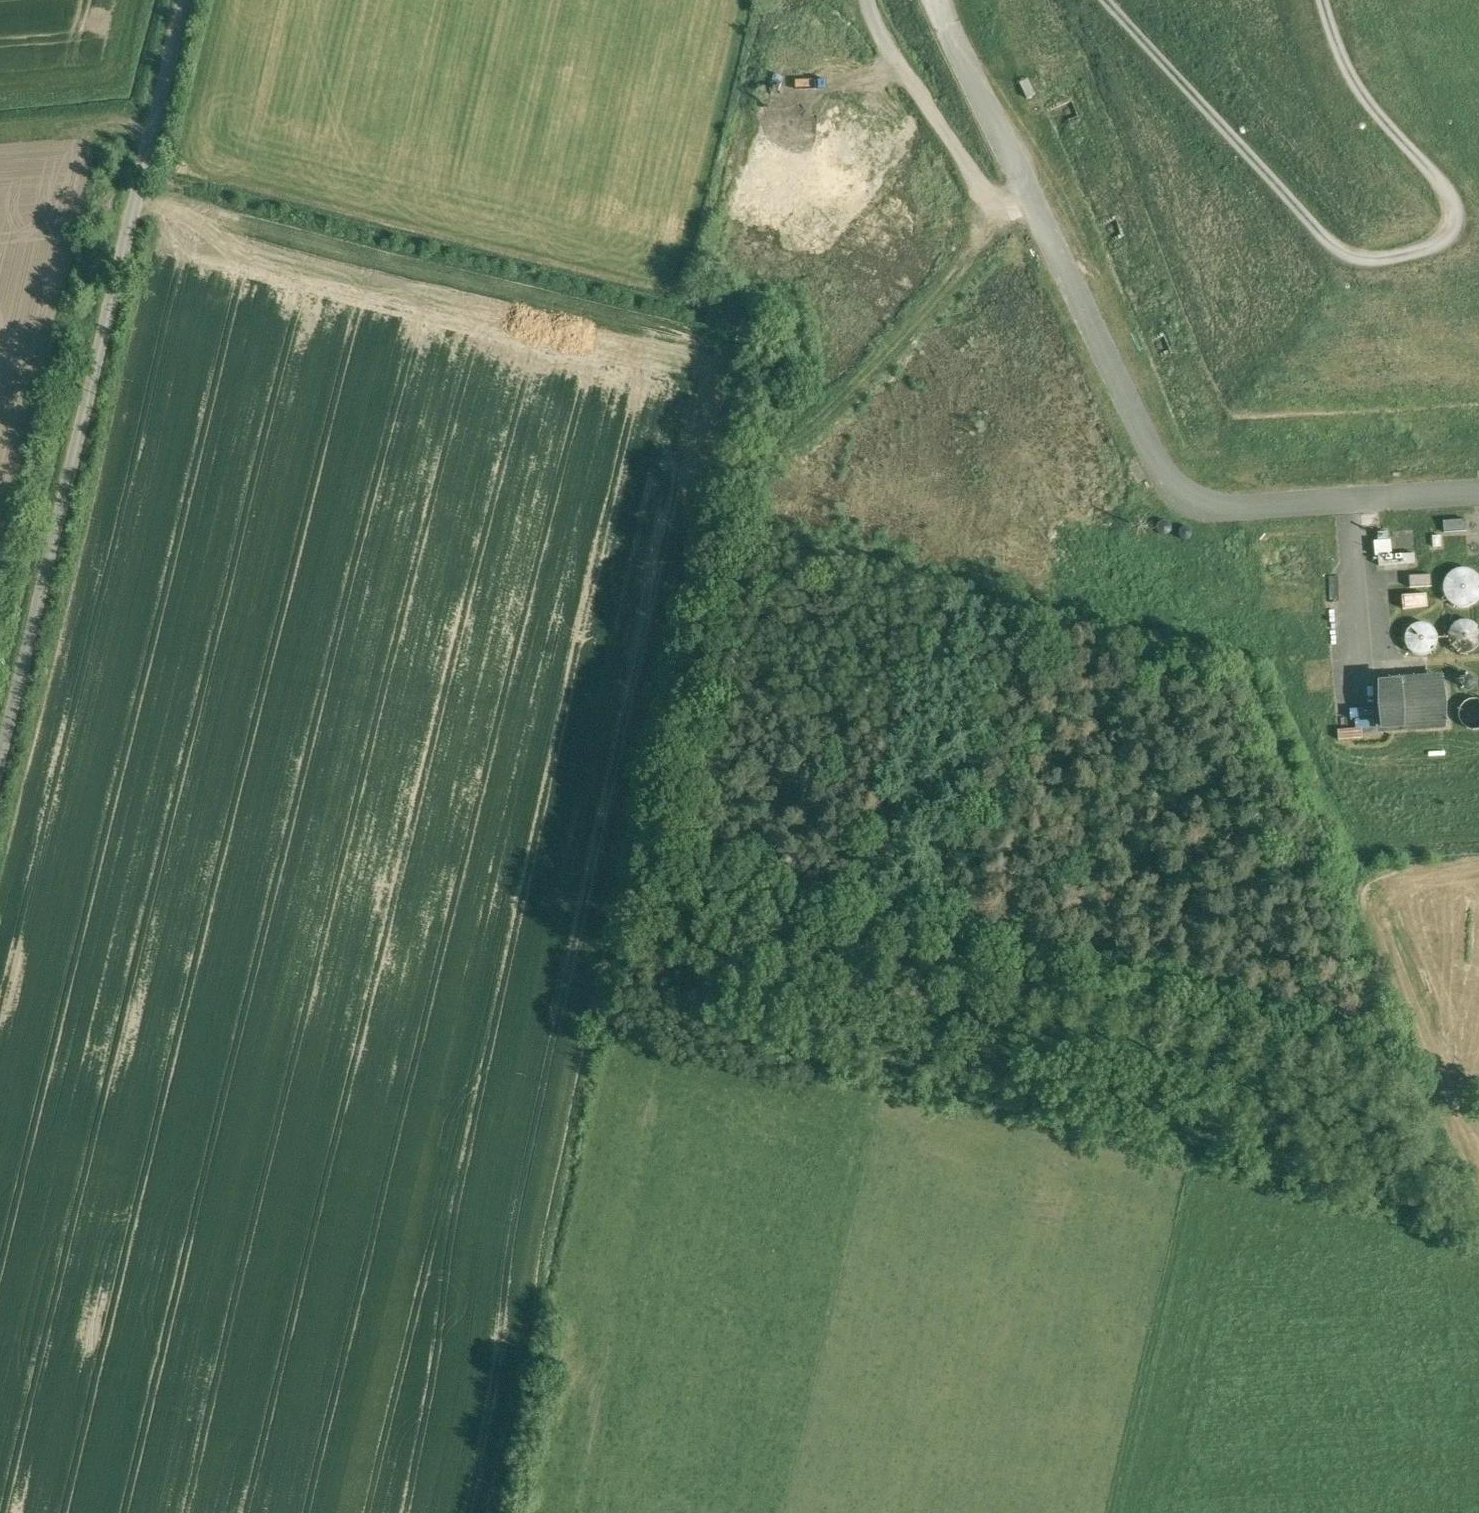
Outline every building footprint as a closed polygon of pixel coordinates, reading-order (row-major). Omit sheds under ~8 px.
[(1444,518),(1445,536),(1471,534),(1470,516),(1444,518)] [(1390,533),(1391,554),(1422,552),(1421,531),(1390,533)] [(1478,578),(1474,573),(1469,571),(1463,570),(1457,570),(1452,573),(1448,577),(1445,582),(1444,587),(1445,593),(1447,598),(1451,602),(1456,605),(1462,606),(1468,606),(1473,603),(1477,599),(1478,596),(1478,580),(1478,578)] [(1478,622),(1473,619),(1467,618),(1462,619),(1456,621),(1452,625),(1449,630),(1448,636),(1449,641),(1451,647),(1455,651),(1460,654),(1466,655),(1472,654),(1477,652),(1478,650),(1478,623),(1478,622)] [(1443,643),(1444,637),(1442,632),(1439,627),(1435,623),(1430,621),(1424,620),(1418,621),(1413,624),(1409,629),(1407,634),(1407,640),(1408,646),(1411,650),(1415,654),(1421,657),(1427,657),(1432,656),(1437,653),(1441,648),(1443,643)] [(1384,693),(1385,729),(1452,726),(1450,678),(1407,680),(1408,692),(1384,693)] [(1477,699),(1472,700),(1468,703),(1465,707),(1464,712),(1464,717),(1466,722),(1470,725),(1474,728),(1478,728),(1478,699),(1477,699)]
